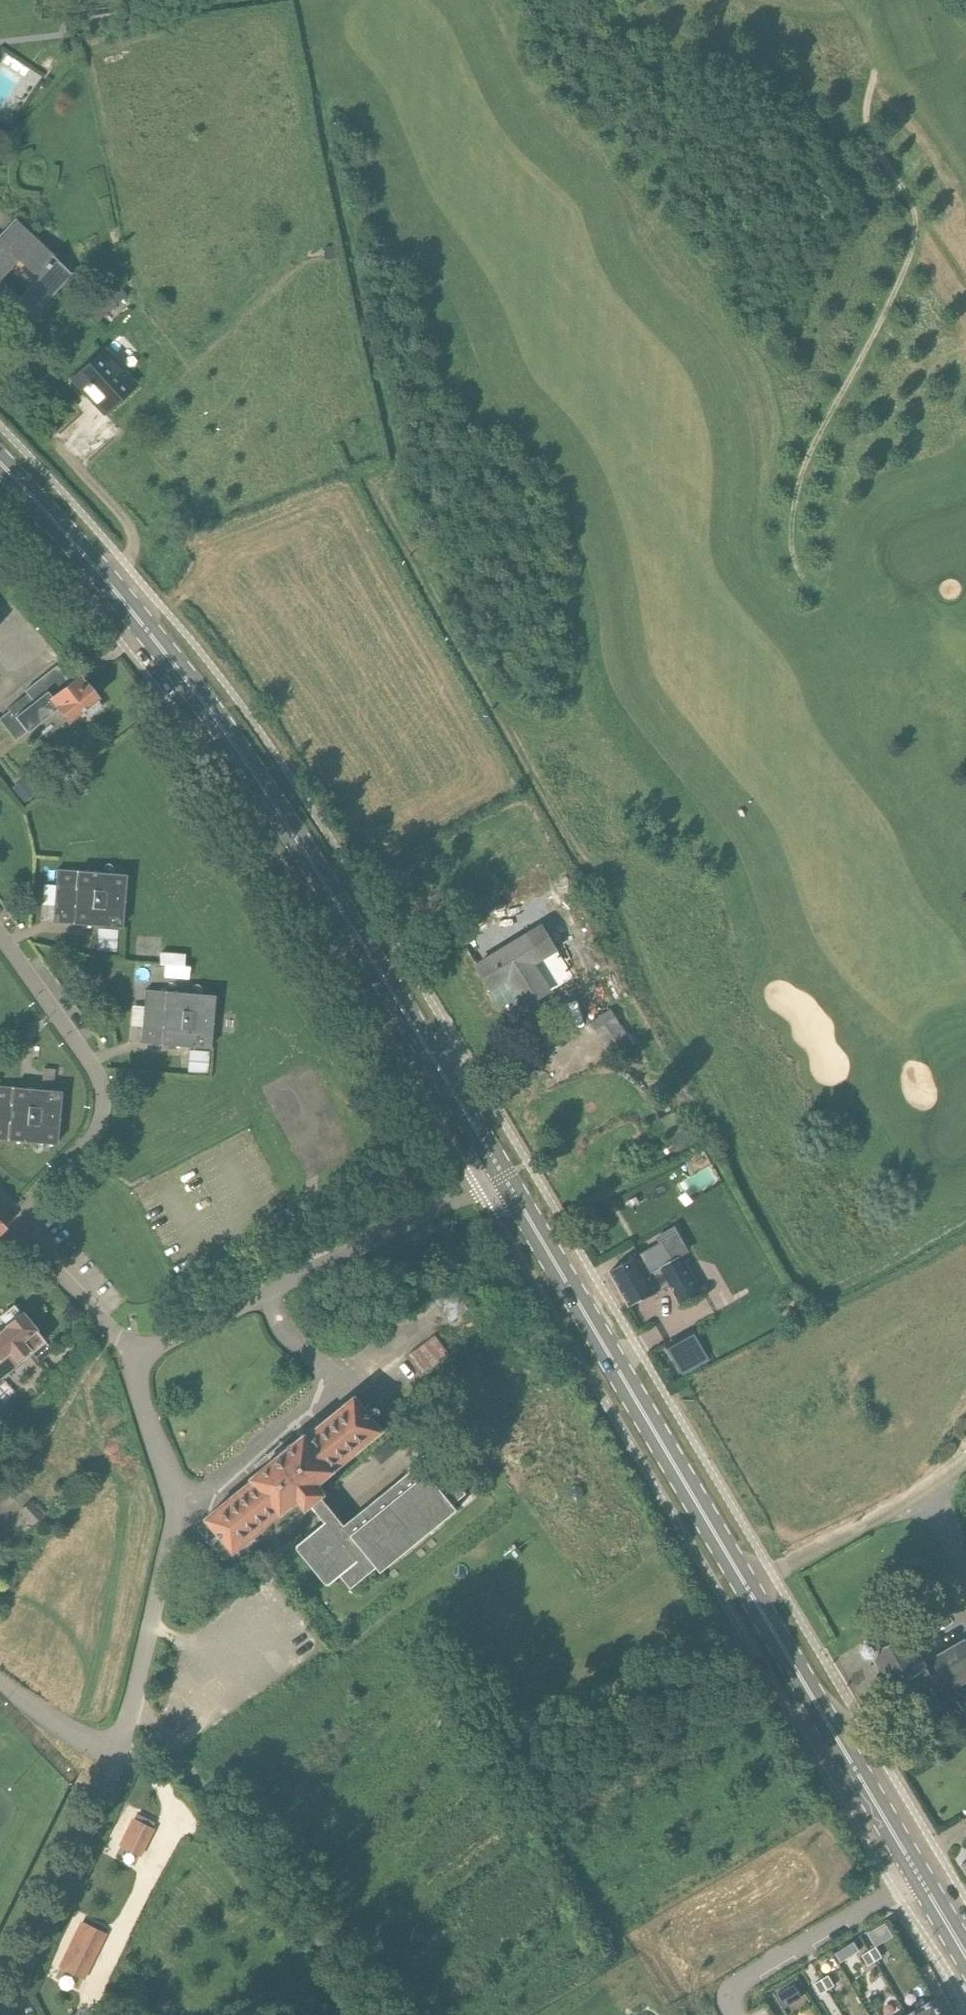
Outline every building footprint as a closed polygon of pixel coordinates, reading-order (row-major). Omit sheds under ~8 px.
[(74,276),(13,223),(0,237),(0,312),(20,331),(74,276)] [(97,321),(127,295),(119,286),(89,313),(97,321)] [(94,403),(104,413),(137,382),(106,348),(77,375),(99,398),(94,403)] [(0,718),(0,721),(16,741),(56,708),(66,721),(81,709),(88,717),(102,707),(96,699),(79,677),(70,684),(56,666),(25,691),(26,694),(31,699),(34,702),(16,718),(9,711),(0,718)] [(31,699),(26,694),(19,701),(23,706),(31,699)] [(26,778),(13,789),(24,803),(37,792),(26,778)] [(53,923),(122,928),(126,875),(57,869),(57,871),(58,871),(57,887),(55,887),(55,888),(57,888),(56,904),(54,904),(54,905),(56,905),(54,922),(53,921),(53,923)] [(598,918),(590,906),(583,910),(590,922),(598,918)] [(119,955),(121,930),(98,928),(96,953),(119,955)] [(542,928),(477,966),(491,989),(509,979),(526,1006),(549,990),(533,962),(541,956),(554,949),(542,928)] [(160,965),(165,965),(164,978),(189,980),(190,967),(184,967),(185,954),(160,953),(160,965)] [(214,996),(145,990),(145,991),(147,991),(146,1007),(144,1007),(144,1009),(145,1009),(144,1025),(142,1025),(142,1026),(144,1026),(143,1042),(141,1042),(141,1043),(210,1049),(214,996)] [(612,1010),(609,1012),(592,1023),(614,1057),(632,1045),(612,1010)] [(207,1074),(209,1052),(189,1050),(187,1072),(207,1074)] [(54,1070),(42,1069),(40,1085),(53,1086),(54,1070)] [(56,1145),(57,1144),(55,1143),(57,1127),(58,1127),(58,1126),(57,1126),(58,1110),(59,1110),(59,1109),(58,1109),(59,1093),(61,1093),(61,1091),(0,1086),(0,1140),(56,1145)] [(696,1146),(676,1112),(661,1121),(675,1145),(662,1152),(668,1162),(696,1146)] [(13,1220),(0,1205),(0,1233),(6,1227),(5,1227),(13,1220)] [(630,1306),(671,1286),(681,1306),(700,1295),(679,1256),(676,1258),(647,1274),(637,1256),(610,1271),(630,1306)] [(450,1323),(466,1311),(470,1308),(448,1280),(445,1283),(429,1295),(430,1297),(450,1323)] [(12,1371),(33,1353),(40,1361),(52,1352),(44,1342),(45,1341),(20,1313),(14,1306),(0,1317),(6,1325),(5,1326),(6,1326),(0,1331),(0,1381),(12,1371)] [(407,1356),(421,1375),(450,1354),(436,1335),(407,1356)] [(429,1533),(430,1532),(429,1531),(437,1524),(438,1525),(439,1525),(438,1524),(447,1517),(447,1518),(448,1517),(454,1511),(456,1510),(457,1510),(458,1509),(454,1504),(467,1493),(432,1449),(422,1458),(409,1468),(409,1467),(408,1468),(411,1472),(345,1525),(322,1497),(326,1493),(319,1484),(384,1430),(356,1396),(309,1435),(307,1433),(253,1477),(254,1479),(206,1518),(208,1520),(198,1527),(224,1560),(234,1551),(235,1552),(300,1499),(307,1509),(312,1505),(319,1514),(326,1523),(298,1545),(299,1546),(329,1583),(329,1584),(330,1585),(342,1575),(352,1587),(351,1587),(352,1588),(379,1568),(382,1572),(383,1571),(383,1570),(383,1569),(386,1567),(391,1562),(392,1563),(393,1562),(392,1562),(400,1555),(401,1556),(402,1555),(401,1554),(409,1547),(410,1548),(411,1547),(419,1540),(420,1541),(420,1540),(420,1539),(428,1532),(429,1533)] [(33,1507),(28,1502),(18,1513),(31,1527),(44,1514),(35,1505),(33,1507)] [(218,1573),(231,1587),(267,1557),(268,1556),(260,1546),(229,1572),(224,1568),(218,1573)] [(909,1726),(959,1695),(955,1689),(965,1683),(965,1642),(925,1665),(905,1629),(877,1645),(875,1640),(866,1640),(862,1648),(866,1656),(874,1656),(887,1678),(882,1681),(888,1690),(895,1687),(904,1702),(900,1710),(909,1726)] [(505,1785),(496,1789),(504,1803),(513,1799),(505,1785)] [(141,1856),(154,1830),(134,1820),(121,1846),(141,1856)] [(870,1929),(878,1943),(896,1932),(888,1918),(870,1929)] [(61,1967),(85,1979),(106,1935),(83,1923),(61,1967)] [(837,1950),(842,1959),(866,1944),(861,1936),(837,1950)] [(869,1951),(876,1962),(882,1957),(876,1947),(869,1951)] [(862,1956),(869,1966),(876,1962),(869,1951),(862,1956)] [(822,1980),(828,1990),(835,1986),(829,1976),(822,1980)] [(828,1990),(822,1980),(815,1984),(821,1994),(828,1990)] [(935,2001),(936,2001),(935,1999),(905,2014),(944,2014),(935,2001)]
